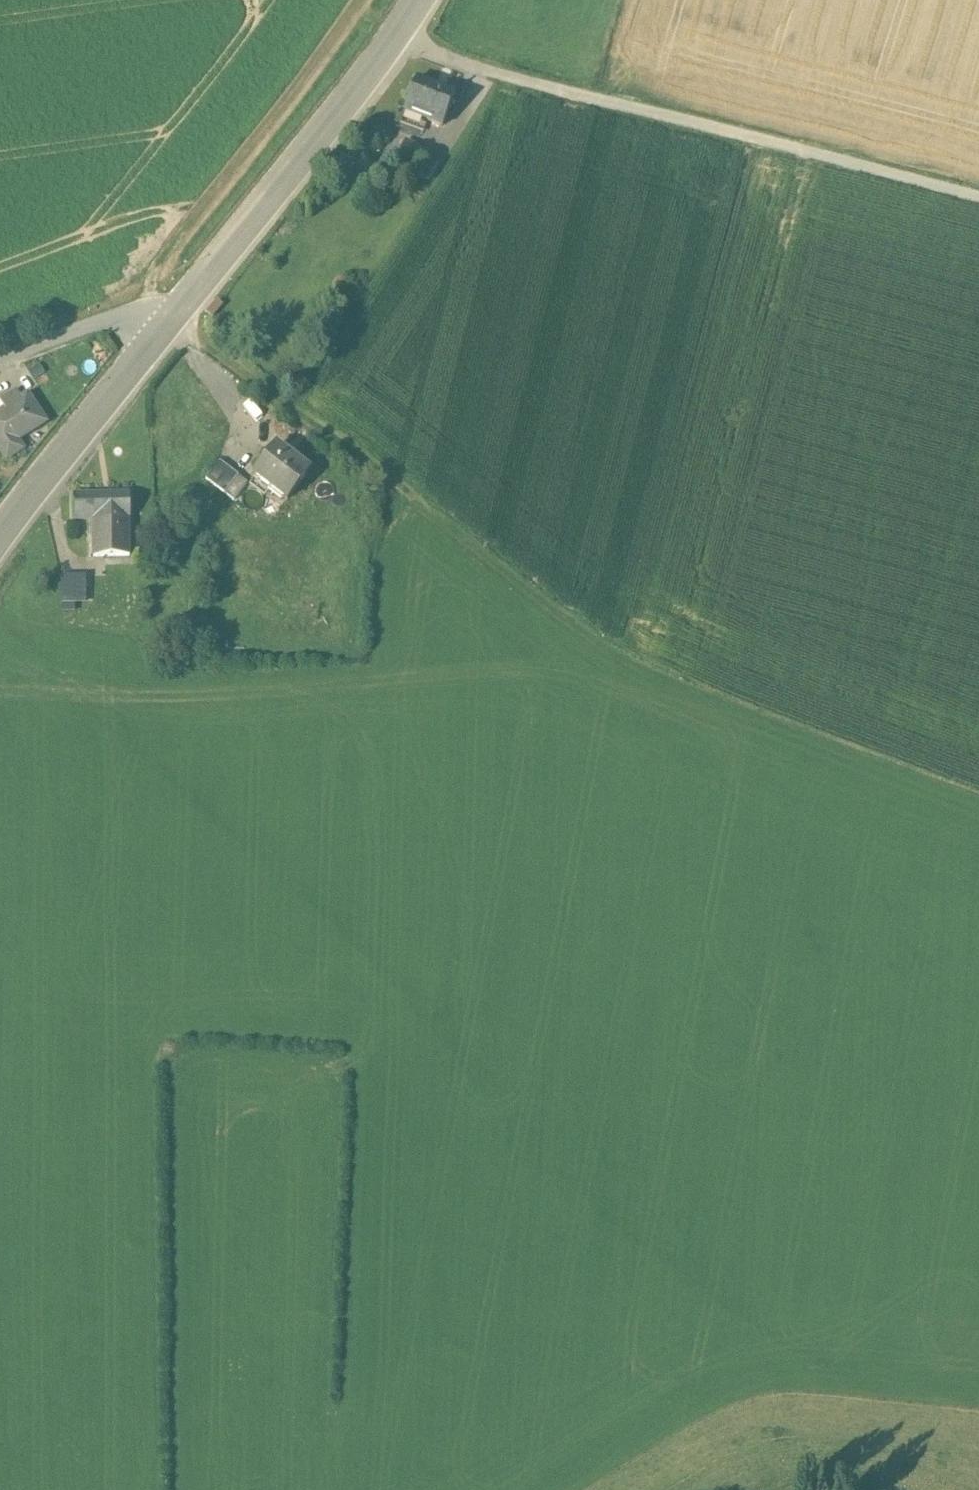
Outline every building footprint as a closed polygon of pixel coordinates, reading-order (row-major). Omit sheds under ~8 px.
[(454,95),(416,80),(404,112),(442,127),(454,95)] [(0,402),(0,451),(7,461),(24,451),(18,441),(46,423),(28,395),(22,398),(17,391),(0,402)] [(309,473),(275,447),(254,476),(287,502),(309,473)] [(238,476),(219,462),(205,480),(224,494),(238,476)] [(129,495),(73,497),(74,520),(93,519),(93,558),(129,557),(129,519),(129,495)] [(86,602),(86,577),(61,578),(61,602),(74,602),(86,602)] [(74,611),(74,602),(62,602),(62,611),(74,611)]
